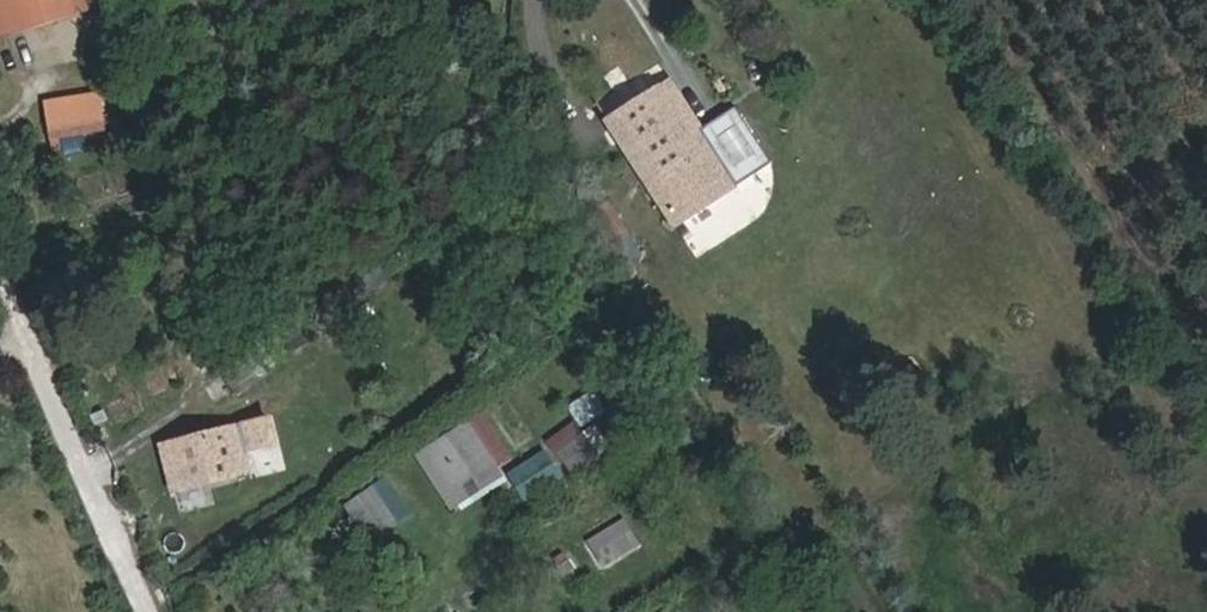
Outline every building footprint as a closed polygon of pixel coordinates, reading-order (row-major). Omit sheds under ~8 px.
[(77,9),(74,0),(0,0),(0,5),(0,35),(77,9)] [(671,82),(611,120),(652,185),(712,146),(671,82)] [(98,96),(100,109),(113,109),(111,94),(98,96)] [(51,143),(103,136),(98,96),(45,104),(51,143)] [(712,146),(652,185),(679,227),(739,188),(712,146)] [(585,424),(609,407),(595,388),(571,405),(585,424)] [(418,459),(454,514),(509,479),(499,463),(512,455),(486,415),(418,459)] [(288,448),(278,416),(157,444),(170,499),(287,470),(282,450),(288,448)] [(553,441),(580,476),(603,459),(605,462),(618,452),(597,425),(586,434),(577,422),(553,441)] [(512,475),(528,498),(565,473),(549,450),(512,475)] [(346,508),(372,544),(415,513),(388,477),(346,508)] [(588,543),(604,570),(644,546),(627,519),(588,543)]
